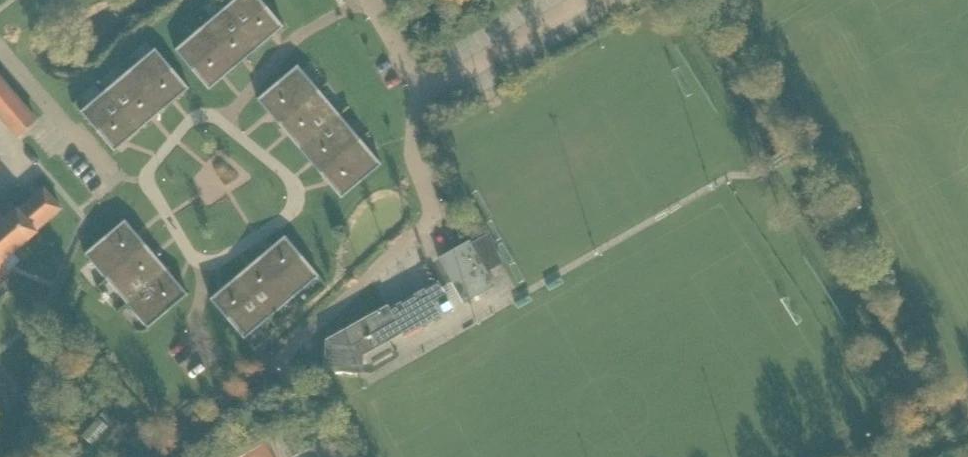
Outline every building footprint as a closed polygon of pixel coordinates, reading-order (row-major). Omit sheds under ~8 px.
[(258,48),(283,27),(260,0),(233,0),(224,8),(258,48)] [(258,48),(224,8),(199,29),(233,70),(258,48)] [(199,29),(174,50),(208,91),(233,70),(199,29)] [(130,69),(164,110),(188,89),(154,48),(130,69)] [(277,124),(318,90),(297,65),(256,99),(277,124)] [(104,91),(139,131),(164,110),(130,69),(104,91)] [(12,94),(0,80),(0,104),(12,94)] [(318,90),(277,124),(298,149),(339,115),(318,90)] [(139,131),(104,91),(79,112),(113,152),(139,131)] [(0,104),(0,117),(17,137),(35,121),(12,94),(0,104)] [(339,115),(298,149),(319,174),(360,140),(339,115)] [(360,140),(319,174),(340,199),(381,165),(360,140)] [(35,232),(34,231),(59,209),(43,190),(18,211),(9,201),(0,210),(0,262),(35,232)] [(84,254),(105,279),(145,245),(124,220),(84,254)] [(501,259),(485,231),(437,258),(463,304),(495,286),(485,268),(501,259)] [(259,257),(293,297),(318,276),(284,236),(259,257)] [(105,279),(126,304),(166,270),(145,245),(105,279)] [(0,262),(0,263),(7,271),(13,267),(19,261),(12,252),(0,262)] [(293,297),(259,257),(234,278),(268,318),(293,297)] [(187,295),(166,270),(126,304),(147,329),(187,295)] [(268,318),(234,278),(209,299),(243,339),(268,318)] [(403,337),(452,309),(437,282),(389,309),(387,306),(326,340),(323,370),(361,373),(361,372),(360,372),(361,356),(390,340),(389,337),(400,331),(403,337)] [(56,445),(46,456),(69,456),(56,445)]
